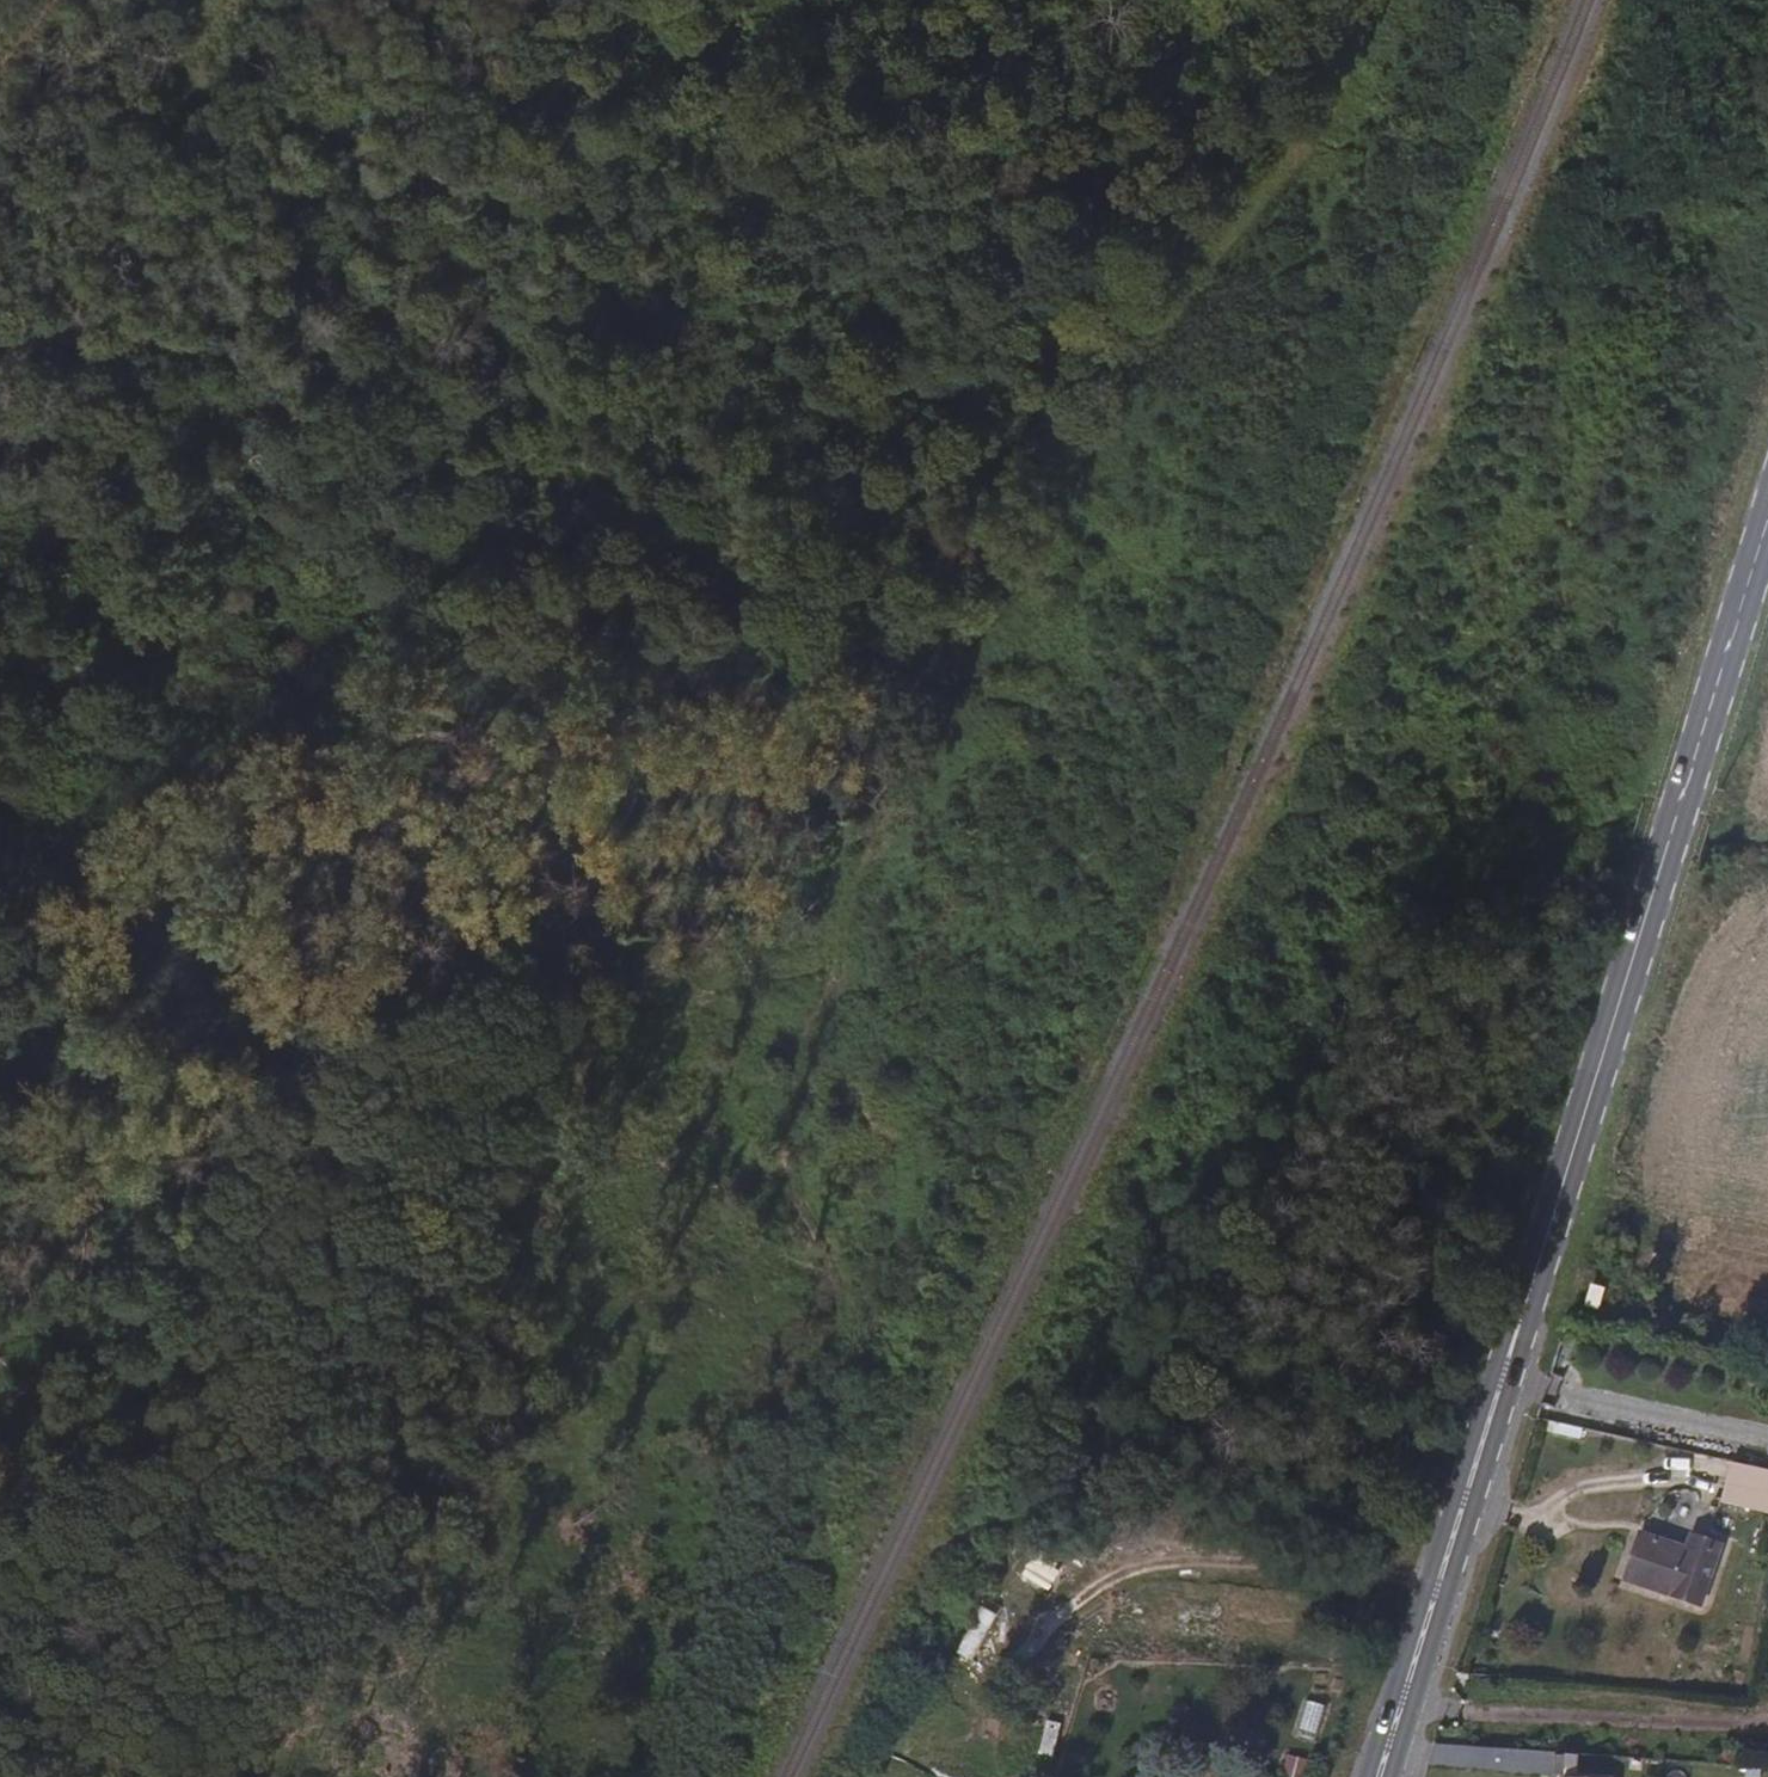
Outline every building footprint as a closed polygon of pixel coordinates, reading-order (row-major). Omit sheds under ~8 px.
[(1732,1455),(1727,1479),(1767,1489),(1767,1463),(1732,1455)] [(1668,1591),(1686,1545),(1641,1526),(1626,1572),(1668,1591)] [(1045,1582),(1053,1566),(1032,1556),(1024,1572),(1045,1582)] [(1281,1776),(1308,1776),(1311,1756),(1284,1752),(1281,1776)] [(1515,1770),(1464,1768),(1463,1776),(1515,1776),(1515,1770)]
